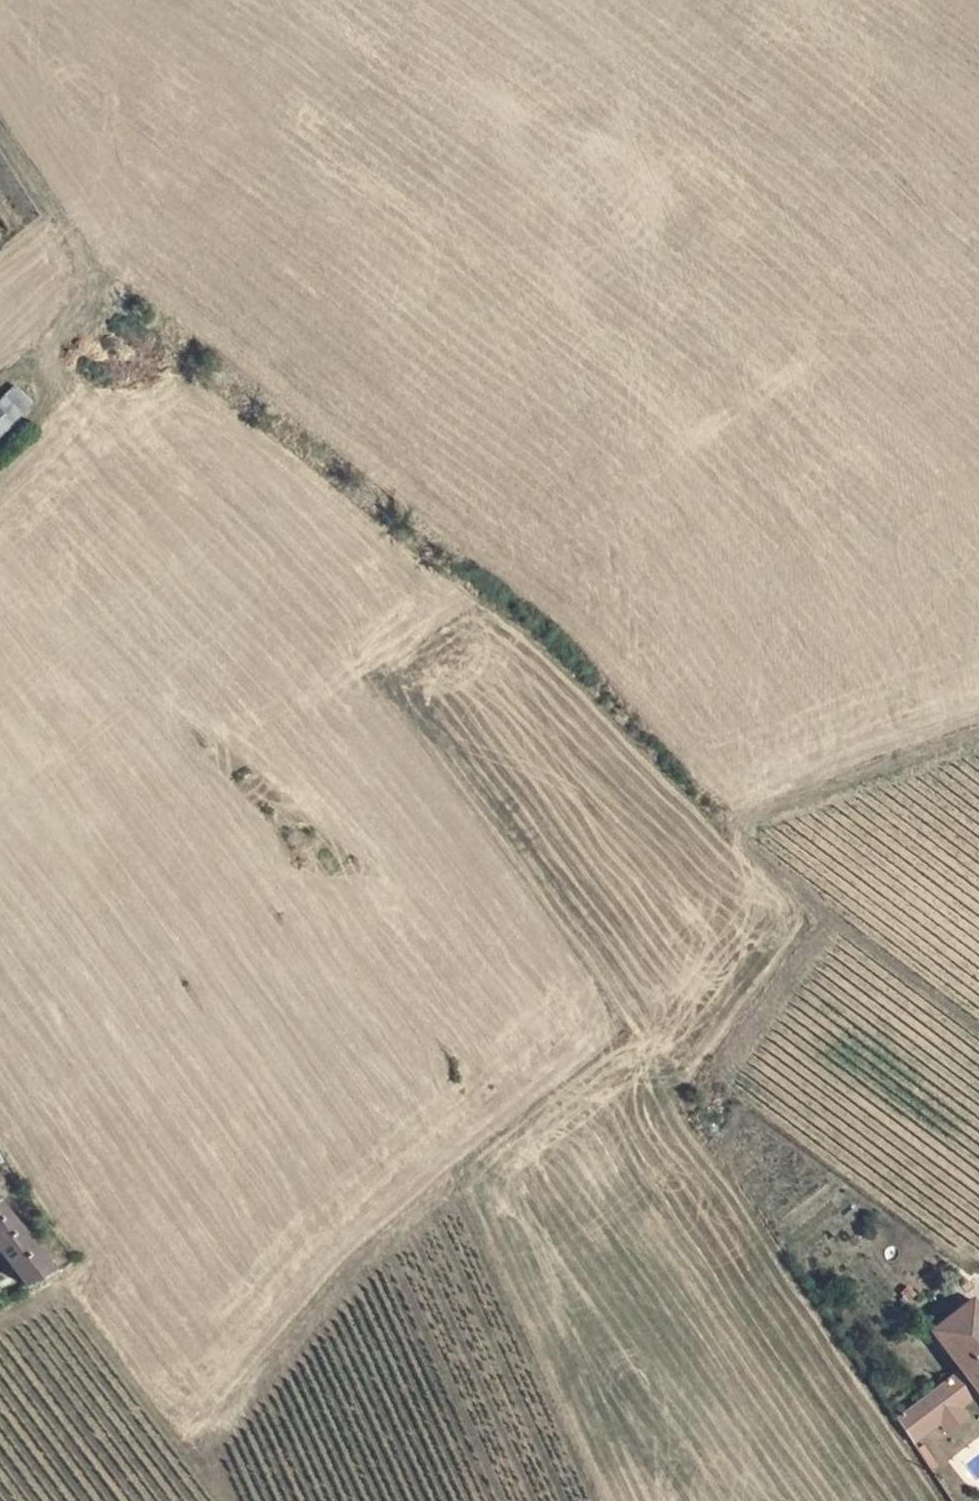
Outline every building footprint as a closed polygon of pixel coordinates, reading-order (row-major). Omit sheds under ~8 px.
[(35,406),(14,383),(0,396),(0,438),(35,406)] [(23,1292),(49,1275),(0,1214),(0,1262),(23,1292)] [(974,1299),(970,1303),(978,1313),(978,1305),(974,1299)] [(965,1369),(957,1375),(953,1376),(925,1399),(944,1421),(951,1430),(971,1414),(963,1406),(978,1392),(978,1313),(970,1303),(935,1332),(965,1369)] [(925,1399),(899,1420),(916,1445),(944,1421),(925,1399)]
